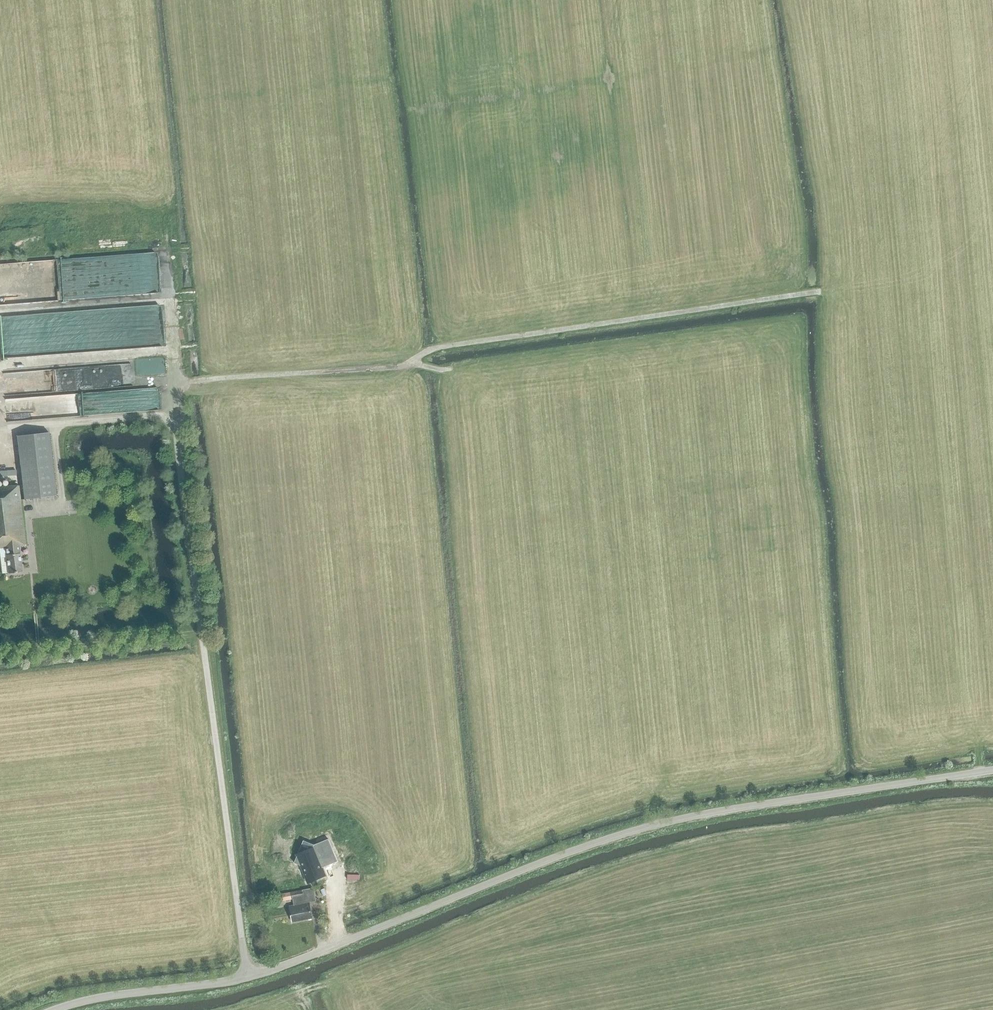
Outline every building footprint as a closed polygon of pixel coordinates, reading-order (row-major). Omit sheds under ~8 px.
[(0,317),(14,316),(14,304),(0,305),(0,317)] [(104,413),(160,410),(159,387),(127,389),(128,393),(103,394),(104,413)] [(54,482),(30,484),(32,499),(55,496),(54,482)] [(17,546),(25,545),(19,486),(0,487),(0,562),(1,574),(8,573),(8,574),(21,572),(19,554),(18,554),(17,546)] [(305,874),(304,874),(308,883),(324,876),(321,869),(337,862),(328,840),(314,845),(312,849),(305,852),(300,849),(294,864),(302,867),(305,874)] [(289,906),(292,922),(312,918),(309,902),(315,901),(313,888),(291,892),(292,899),(293,899),(294,905),(289,906)] [(290,893),(278,895),(279,902),(285,900),(285,898),(291,896),(290,893)]
